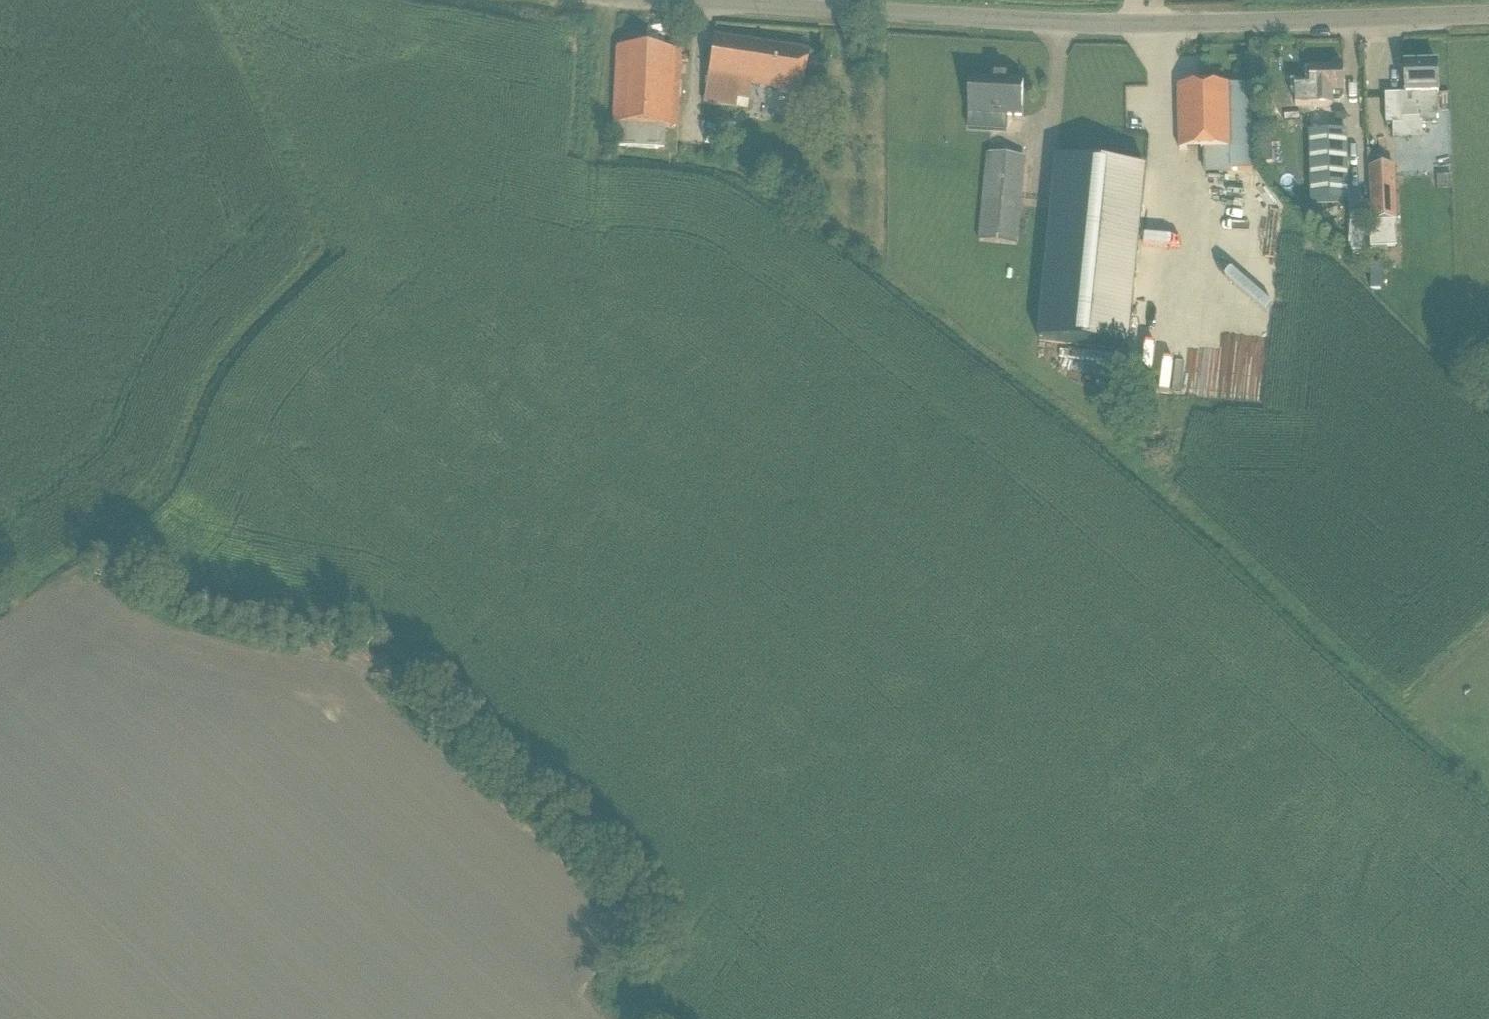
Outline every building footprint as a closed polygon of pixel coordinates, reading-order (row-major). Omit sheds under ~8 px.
[(712,39),(702,104),(736,109),(737,100),(748,102),(750,84),(801,92),(807,53),(712,39)] [(616,47),(615,67),(612,125),(670,128),(674,50),(616,47)] [(1406,94),(1402,94),(1402,119),(1421,119),(1421,123),(1436,123),(1436,118),(1439,118),(1438,107),(1438,85),(1437,66),(1405,66),(1406,86),(1406,94)] [(1343,91),(1342,68),(1311,69),(1311,80),(1295,81),(1295,106),(1333,105),(1332,92),(1343,91)] [(969,113),(1006,115),(1021,115),(1023,79),(1006,79),(1006,84),(995,83),(995,80),(971,79),(969,113)] [(1251,84),(1178,86),(1181,150),(1204,148),(1205,171),(1255,169),(1251,84)] [(1385,94),(1386,125),(1402,124),(1402,119),(1402,94),(1385,94)] [(1345,131),(1307,132),(1308,202),(1317,201),(1344,201),(1346,201),(1345,131)] [(987,153),(985,173),(979,239),(1016,243),(1025,157),(987,153)] [(1261,153),(1261,162),(1272,162),(1271,153),(1261,153)] [(1129,350),(1147,169),(1056,160),(1038,341),(1129,350)] [(1451,160),(1440,160),(1440,173),(1452,173),(1451,160)] [(1395,166),(1369,167),(1370,222),(1369,222),(1370,248),(1397,247),(1396,221),(1397,221),(1395,166)] [(1174,348),(1175,395),(1235,394),(1234,346),(1174,348)]
